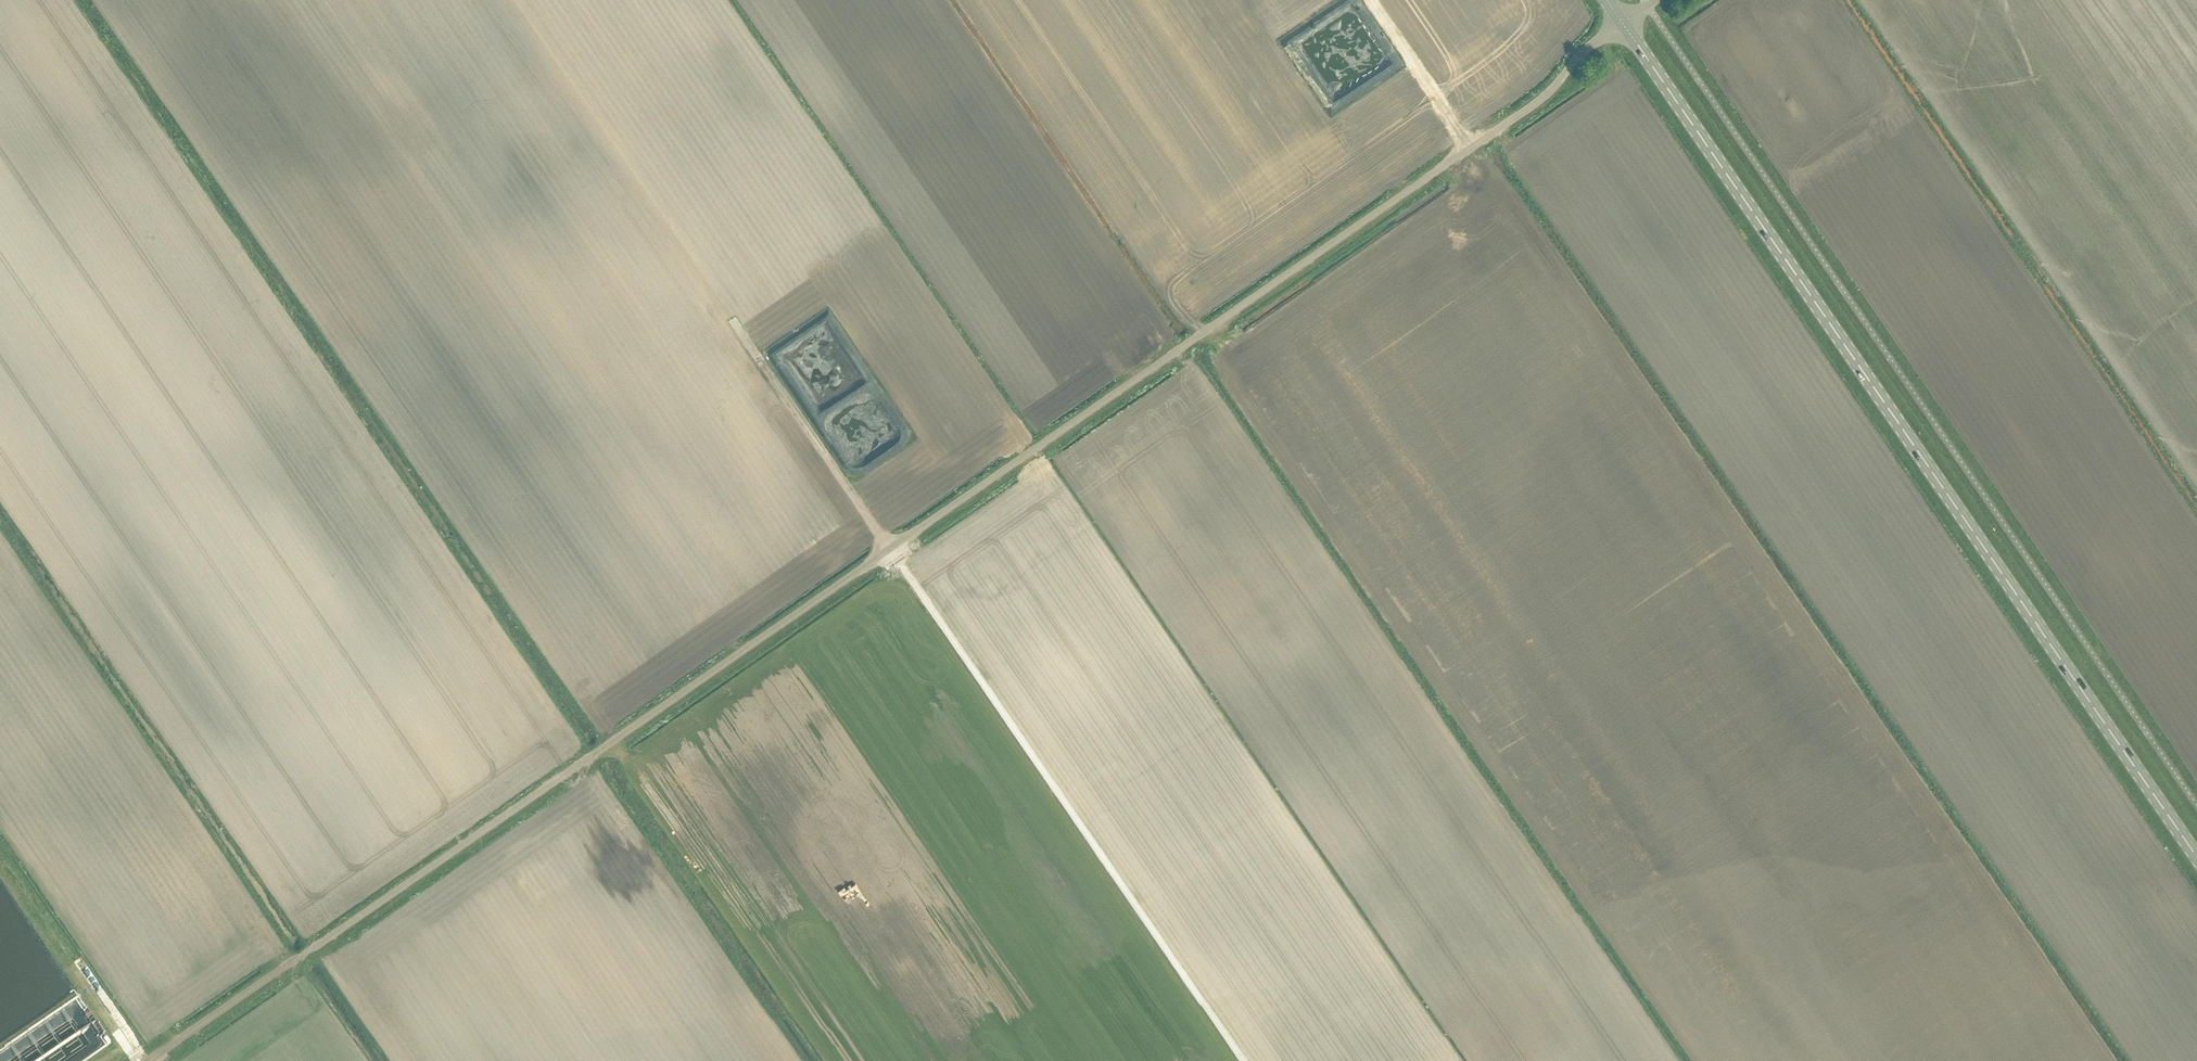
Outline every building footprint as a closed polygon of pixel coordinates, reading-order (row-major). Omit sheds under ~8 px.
[(146,1052),(142,1046),(129,1055),(133,1060),(146,1052)]
